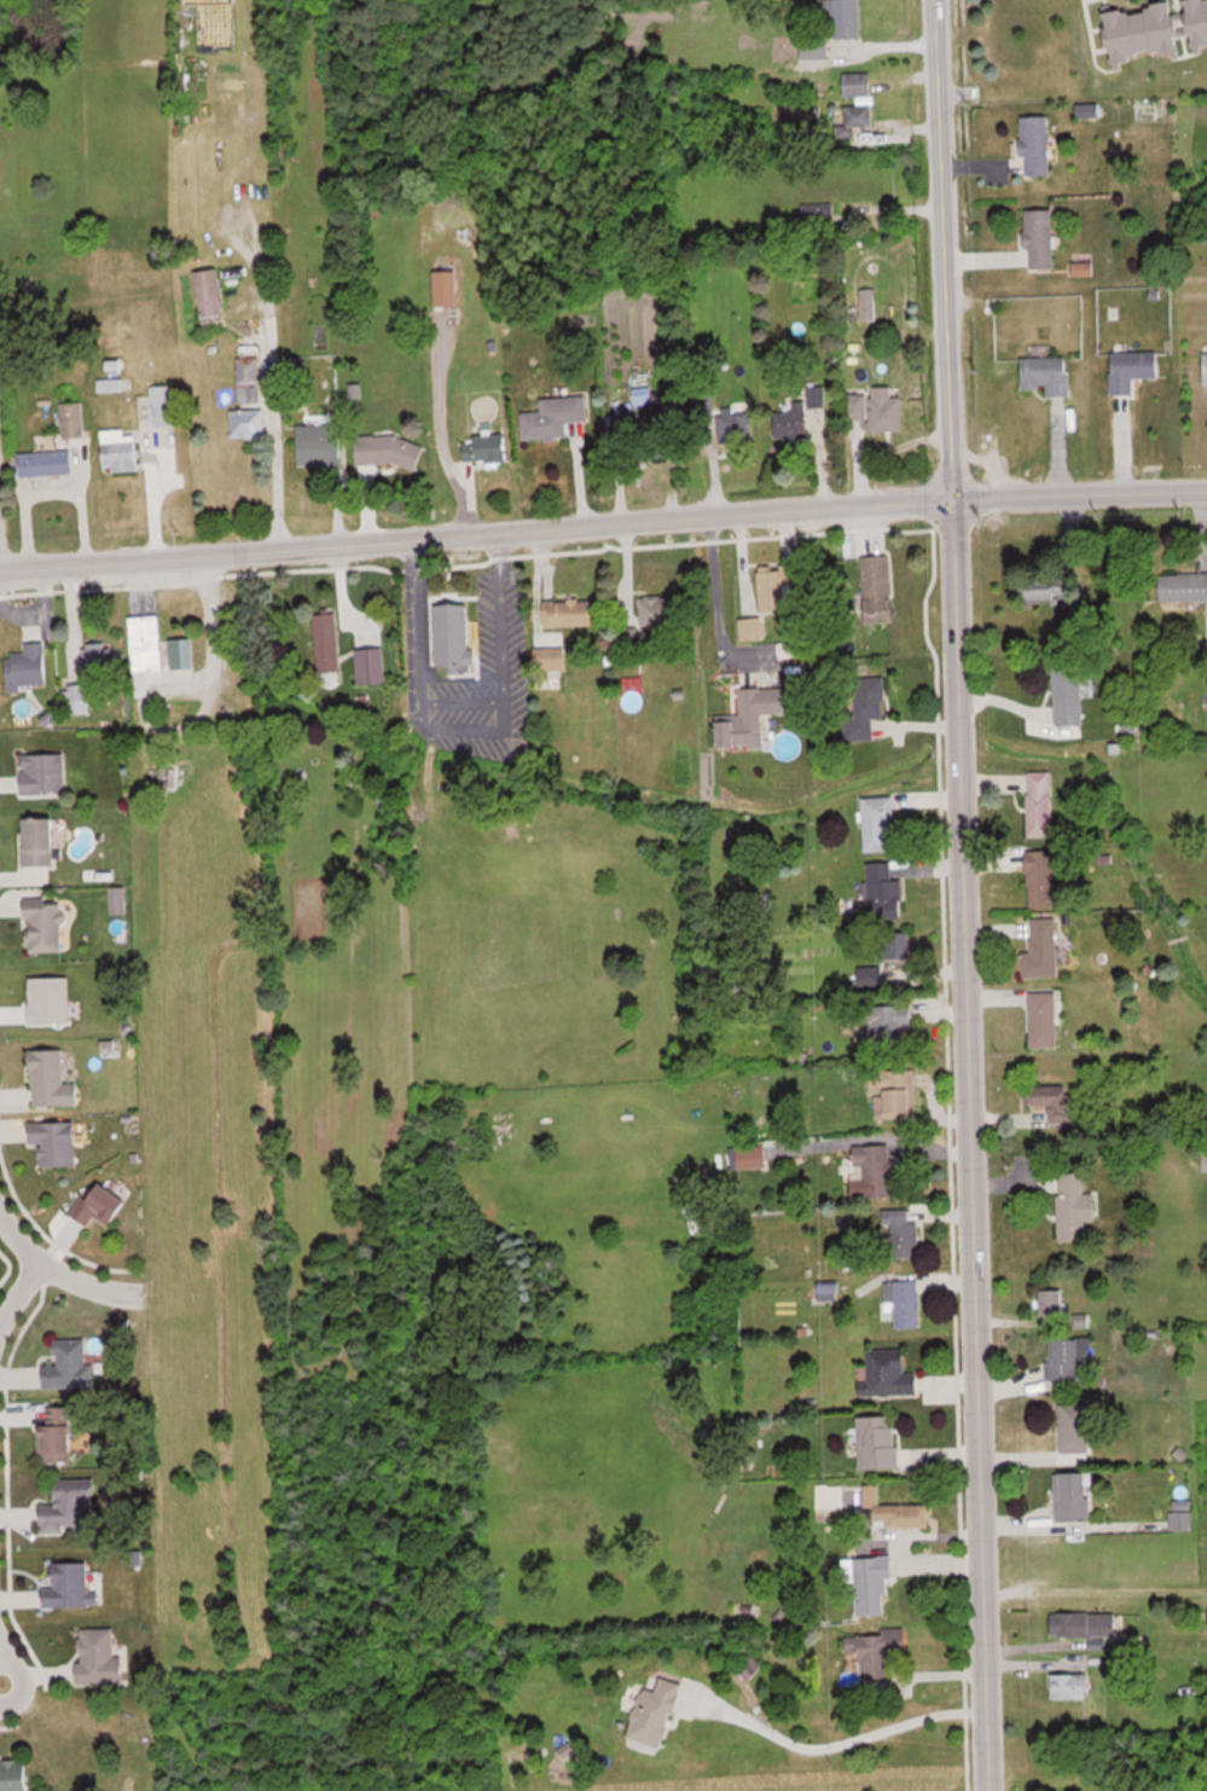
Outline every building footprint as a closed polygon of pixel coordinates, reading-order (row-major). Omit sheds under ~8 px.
[(824,8),(834,8),(834,55),(860,54),(860,0),(824,0),(824,8)] [(1115,62),(1184,47),(1174,0),(1170,0),(1105,14),(1115,62)] [(1194,45),(1206,43),(1206,0),(1187,0),(1194,45)] [(829,36),(802,36),(802,57),(829,57),(829,36)] [(843,72),(843,96),(870,96),(870,72),(843,72)] [(845,125),(836,125),(836,137),(856,137),(856,125),(870,125),(870,104),(845,104),(845,125)] [(1023,116),(1023,175),(1050,175),(1050,116),(1023,116)] [(802,204),(802,227),(834,226),(833,203),(802,204)] [(1054,209),(1028,209),(1028,268),(1054,268),(1054,209)] [(204,326),(228,322),(218,268),(194,272),(204,326)] [(457,306),(457,270),(434,270),(434,306),(457,306)] [(874,300),(862,300),(862,319),(874,319),(874,300)] [(1112,351),(1112,393),(1134,393),(1134,377),(1159,377),(1159,351),(1112,351)] [(1048,395),(1069,395),(1069,356),(1023,356),(1023,385),(1048,385),(1048,395)] [(258,402),(258,357),(237,357),(238,402),(258,402)] [(170,385),(151,385),(151,425),(170,425),(170,385)] [(903,397),(892,397),(892,386),(872,386),(872,394),(846,394),(846,419),(870,419),(870,431),(903,431),(903,397)] [(823,387),(809,387),(809,405),(823,405),(823,387)] [(521,412),(523,439),(566,437),(565,421),(587,420),(586,396),(541,397),(541,411),(521,412)] [(62,436),(83,436),(83,402),(62,402),(62,436)] [(776,438),(807,438),(807,402),(794,402),(794,412),(776,412),(776,438)] [(231,437),(263,437),(263,408),(231,408),(231,437)] [(721,444),(752,442),(751,409),(719,411),(721,444)] [(651,421),(651,456),(664,456),(664,447),(680,447),(680,421),(651,421)] [(339,424),(297,425),(298,465),(340,465),(339,424)] [(137,470),(137,434),(124,434),(124,428),(102,428),(102,470),(137,470)] [(355,438),(356,465),(420,464),(420,437),(355,438)] [(465,439),(465,461),(506,461),(506,439),(465,439)] [(20,476),(73,472),(71,449),(19,452),(20,476)] [(890,556),(862,557),(866,625),(893,623),(890,556)] [(796,610),(794,565),(758,567),(760,611),(796,610)] [(1160,573),(1160,600),(1206,600),(1206,573),(1160,573)] [(1029,600),(1073,602),(1074,586),(1030,584),(1029,600)] [(640,597),(640,625),(677,625),(677,597),(640,597)] [(544,625),(598,625),(598,600),(544,600),(544,625)] [(469,650),(469,605),(435,605),(435,667),(447,667),(447,671),(475,671),(475,650),(469,650)] [(316,672),(339,671),(337,613),(315,614),(316,672)] [(131,671),(161,671),(160,615),(130,616),(131,671)] [(21,625),(22,653),(6,653),(7,687),(46,685),(43,624),(21,625)] [(779,657),(795,657),(795,643),(779,644),(779,657)] [(537,671),(565,671),(565,648),(537,648),(537,671)] [(357,649),(357,683),(385,683),(385,649),(357,649)] [(1082,666),(1054,667),(1056,725),(1084,725),(1082,666)] [(855,677),(855,715),(845,715),(845,741),(873,741),(873,717),(885,717),(885,677),(855,677)] [(59,714),(88,714),(88,685),(59,685),(59,714)] [(740,689),(741,716),(717,717),(719,749),(765,746),(763,713),(786,712),(785,687),(740,689)] [(65,755),(21,755),(21,794),(65,794),(65,755)] [(1028,837),(1052,837),(1052,772),(1028,772),(1028,837)] [(863,798),(864,853),(896,852),(894,797),(863,798)] [(54,819),(24,819),(24,867),(54,867),(54,819)] [(1056,908),(1055,852),(1028,852),(1029,908),(1056,908)] [(903,879),(892,879),(892,864),(869,864),(869,918),(903,918),(903,879)] [(27,902),(27,953),(62,953),(62,902),(27,902)] [(1032,953),(1024,953),(1024,978),(1058,978),(1058,919),(1032,919),(1032,953)] [(884,933),(884,959),(910,959),(910,933),(884,933)] [(881,987),(881,968),(860,968),(860,987),(881,987)] [(1030,1049),(1058,1049),(1058,992),(1030,992),(1030,1049)] [(862,1006),(862,1049),(902,1049),(902,1027),(911,1027),(911,1006),(862,1006)] [(78,1106),(78,1084),(64,1084),(64,1051),(32,1051),(32,1106),(78,1106)] [(872,1119),(916,1118),(916,1070),(872,1070),(872,1119)] [(1052,1106),(1052,1123),(1071,1122),(1070,1086),(1030,1087),(1030,1106),(1052,1106)] [(30,1145),(41,1145),(41,1167),(75,1167),(75,1123),(30,1123),(30,1145)] [(862,1165),(865,1199),(894,1197),(891,1145),(855,1148),(856,1165),(862,1165)] [(765,1168),(765,1147),(738,1147),(738,1168),(765,1168)] [(1057,1173),(1059,1240),(1085,1239),(1084,1219),(1096,1219),(1096,1193),(1084,1193),(1084,1173),(1057,1173)] [(70,1213),(88,1227),(96,1217),(109,1227),(127,1203),(100,1182),(86,1200),(82,1197),(70,1213)] [(919,1223),(909,1223),(909,1211),(889,1211),(889,1257),(919,1257),(919,1223)] [(883,1281),(884,1317),(894,1317),(894,1328),(920,1328),(919,1281),(883,1281)] [(1063,1317),(1063,1289),(1040,1289),(1040,1317),(1063,1317)] [(1071,1315),(1071,1325),(1086,1325),(1086,1315),(1071,1315)] [(56,1340),(56,1365),(43,1365),(44,1388),(89,1387),(88,1339),(56,1340)] [(1086,1339),(1050,1339),(1050,1380),(1086,1380),(1086,1339)] [(866,1349),(866,1395),(918,1394),(918,1373),(905,1373),(905,1349),(866,1349)] [(1060,1452),(1089,1452),(1089,1404),(1060,1404),(1060,1452)] [(71,1463),(71,1407),(46,1407),(46,1424),(39,1424),(39,1463),(71,1463)] [(858,1417),(859,1469),(899,1468),(897,1416),(858,1417)] [(1090,1521),(1090,1473),(1056,1473),(1056,1521),(1090,1521)] [(92,1479),(56,1480),(56,1504),(41,1504),(41,1533),(92,1533),(92,1479)] [(842,1517),(842,1485),(817,1485),(817,1517),(842,1517)] [(929,1504),(880,1504),(880,1485),(864,1485),(864,1506),(874,1506),(874,1527),(929,1526),(929,1504)] [(856,1580),(857,1616),(888,1614),(886,1578),(892,1578),(891,1557),(853,1559),(853,1568),(843,1568),(844,1580),(856,1580)] [(55,1564),(56,1588),(42,1588),(42,1607),(99,1607),(99,1592),(89,1592),(89,1563),(55,1564)] [(1052,1613),(1052,1637),(1122,1637),(1122,1613),(1052,1613)] [(78,1685),(123,1685),(123,1647),(114,1647),(114,1629),(78,1629),(78,1685)] [(903,1629),(882,1629),(882,1635),(846,1637),(847,1661),(863,1661),(864,1680),(889,1679),(888,1648),(903,1648),(903,1629)] [(1088,1700),(1088,1675),(1052,1675),(1052,1700),(1088,1700)] [(666,1747),(680,1683),(659,1679),(656,1692),(640,1689),(629,1739),(666,1747)]
